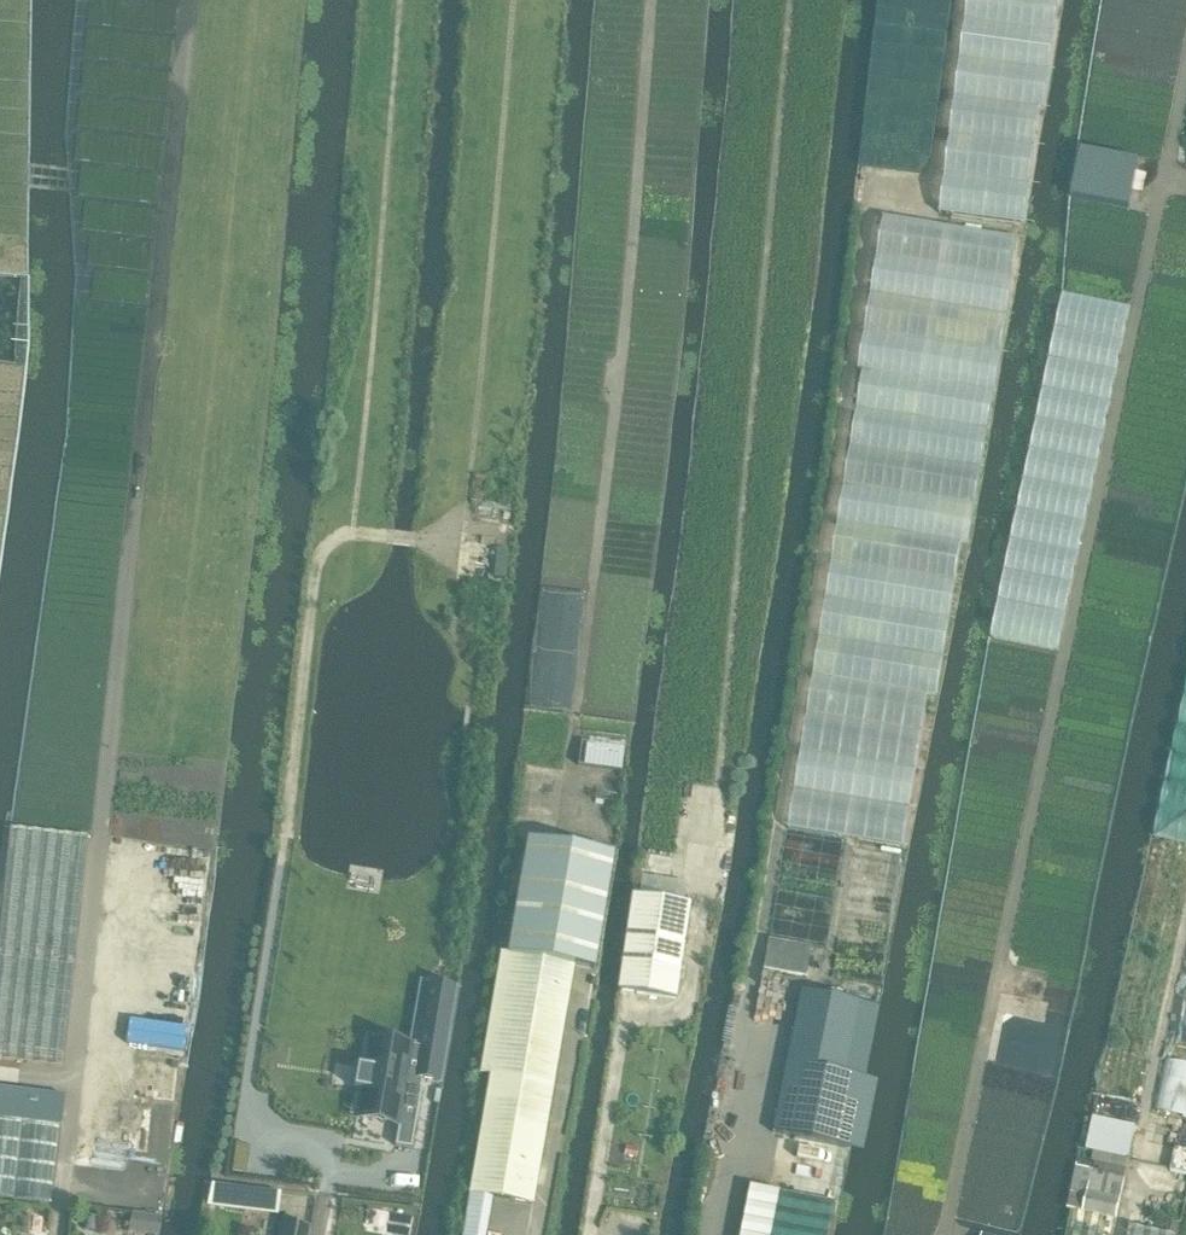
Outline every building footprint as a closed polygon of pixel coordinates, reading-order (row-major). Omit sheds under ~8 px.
[(939,213),(1024,224),(1054,0),(968,0),(939,213)] [(1081,148),(1071,197),(1129,208),(1139,160),(1081,148)] [(789,829),(904,848),(929,695),(937,697),(1016,240),(884,217),(859,368),(864,369),(789,829)] [(579,765),(621,771),(626,738),(584,732),(579,765)] [(0,933),(0,1058),(63,1065),(87,836),(11,828),(0,933)] [(470,1192),(531,1204),(572,965),(592,967),(612,853),(527,839),(507,954),(501,953),(481,1073),(490,1075),(470,1192)] [(632,895),(618,990),(675,999),(690,903),(632,895)] [(810,945),(768,938),(763,969),(805,977),(810,945)] [(357,1067),(353,1089),(358,1090),(360,1091),(357,1109),(400,1116),(398,1129),(395,1147),(411,1150),(421,1088),(420,1088),(421,1078),(438,1081),(454,989),(428,984),(428,986),(441,988),(437,1008),(424,1006),(416,1053),(409,1052),(410,1051),(368,1044),(364,1068),(362,1067),(357,1067)] [(862,1075),(845,1072),(859,1000),(802,989),(774,1131),(848,1146),(862,1075)] [(996,1060),(1029,1067),(1052,1072),(1062,1025),(1045,1021),(1007,1013),(996,1060)] [(1154,1110),(1185,1117),(1185,1064),(1165,1060),(1154,1110)] [(0,1088),(0,1197),(52,1203),(66,1096),(0,1088)] [(1077,1166),(1068,1208),(1070,1208),(1073,1209),(1115,1219),(1135,1125),(1130,1123),(1116,1121),(1093,1116),(1086,1150),(1094,1152),(1093,1159),(1091,1168),(1077,1166)] [(1171,1171),(1185,1174),(1185,1151),(1176,1149),(1171,1171)] [(232,1187),(209,1184),(207,1204),(230,1206),(232,1187)] [(834,1201),(749,1185),(739,1234),(828,1234),(834,1201)] [(1067,1234),(1112,1234),(1115,1219),(1073,1209),(1067,1234)] [(309,1228),(282,1223),(280,1234),(308,1234),(309,1228)] [(1130,1226),(1128,1234),(1170,1234),(1130,1226)]
